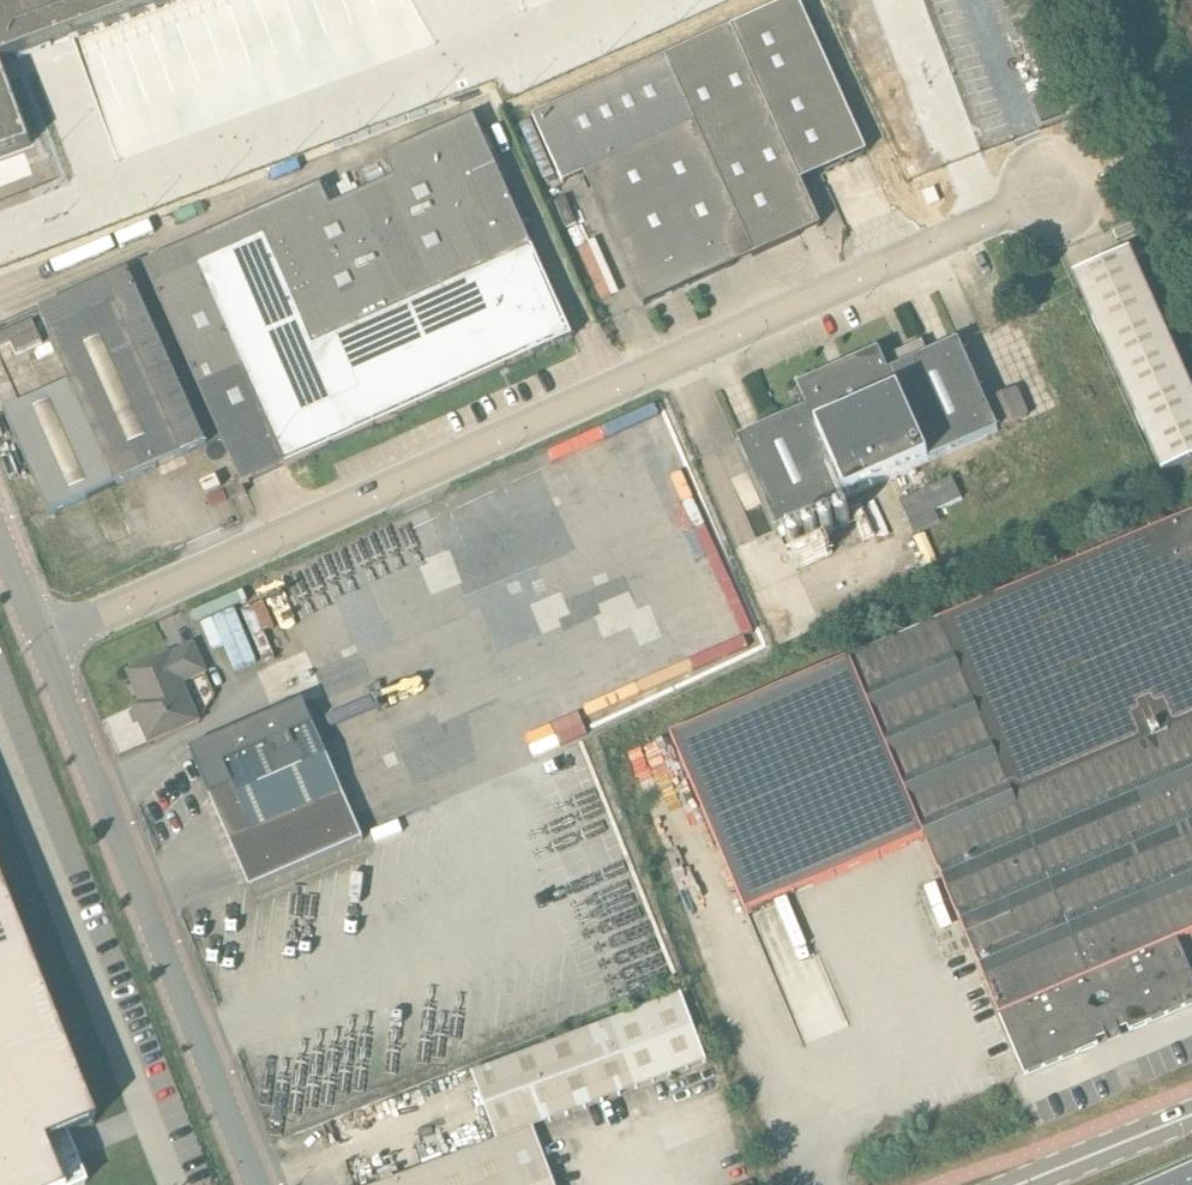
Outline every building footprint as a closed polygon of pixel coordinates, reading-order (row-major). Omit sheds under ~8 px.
[(9,59),(158,0),(0,0),(0,156),(41,139),(9,59)] [(645,306),(821,227),(803,187),(868,156),(799,0),(794,0),(534,117),(565,185),(586,175),(635,285),(645,306)] [(241,483),(243,486),(573,339),(563,317),(475,118),(385,158),(395,180),(332,208),(322,186),(145,265),(233,465),(241,483)] [(1084,299),(1163,475),(1191,462),(1191,391),(1130,252),(1074,277),(1084,299)] [(207,446),(136,288),(130,272),(40,312),(72,384),(5,414),(50,516),(88,499),(109,545),(134,534),(124,512),(128,509),(118,485),(207,446)] [(1018,388),(985,402),(958,343),(929,356),(922,342),(891,356),(897,370),(889,374),(879,352),(798,388),(808,410),(738,441),(778,530),(1031,417),(1018,388)] [(566,468),(624,447),(627,454),(684,433),(674,405),(448,488),(462,526),(572,485),(566,468)] [(246,494),(243,486),(241,483),(226,489),(231,501),(246,494)] [(844,646),(666,721),(742,899),(919,824),(1016,1054),(1025,1076),(1098,1045),(1096,1040),(1107,1035),(1109,1040),(1119,1035),(1117,1031),(1128,1027),(1130,1031),(1191,1005),(1191,975),(1177,939),(1191,933),(1191,514),(1180,519),(881,645),(875,632),(844,646)] [(851,523),(852,522),(851,520),(851,519),(850,518),(849,517),(848,516),(847,515),(846,515),(844,515),(843,515),(842,515),(840,516),(839,517),(838,518),(838,519),(837,521),(837,522),(837,523),(838,525),(838,526),(839,527),(840,528),(841,529),(843,529),(844,529),(846,529),(847,529),(848,528),(849,527),(850,526),(851,525),(851,523)] [(835,530),(835,529),(835,527),(835,526),(834,525),(833,524),(832,523),(831,522),(830,522),(829,522),(827,522),(826,522),(825,523),(824,524),(823,525),(822,526),(822,527),(822,529),(822,530),(822,531),(823,532),(824,533),(825,534),(826,535),(827,535),(828,535),(830,535),(831,535),(832,534),(833,534),(834,533),(835,531),(835,530)] [(819,537),(820,536),(820,534),(819,533),(818,532),(818,531),(816,530),(815,529),(814,529),(813,529),(812,529),(810,529),(809,530),(808,531),(807,532),(806,533),(806,534),(806,536),(806,537),(806,538),(807,539),(808,540),(809,541),(810,542),(811,542),(813,542),(814,542),(815,542),(816,541),(818,541),(818,540),(819,538),(819,537)] [(791,540),(791,542),(791,543),(791,544),(791,545),(792,547),(793,548),(794,548),(795,549),(796,549),(797,550),(800,549),(801,548),(802,548),(803,547),(804,545),(804,544),(804,543),(804,542),(804,540),(803,539),(802,538),(801,537),(800,537),(799,536),(797,536),(796,536),(795,537),(794,537),(793,538),(792,539),(791,540)] [(199,611),(215,650),(227,645),(238,669),(261,660),(234,596),(199,611)] [(194,643),(169,654),(127,672),(141,704),(132,707),(149,744),(199,722),(183,686),(208,675),(194,643)] [(381,689),(376,677),(321,698),(330,721),(386,700),(391,711),(445,690),(437,667),(381,689)] [(191,752),(206,787),(251,890),(364,840),(304,702),(191,752)] [(43,1147),(94,1127),(0,891),(0,1184),(58,1184),(43,1147)] [(498,1142),(382,1184),(554,1184),(533,1129),(707,1063),(681,995),(473,1074),(498,1142)]
